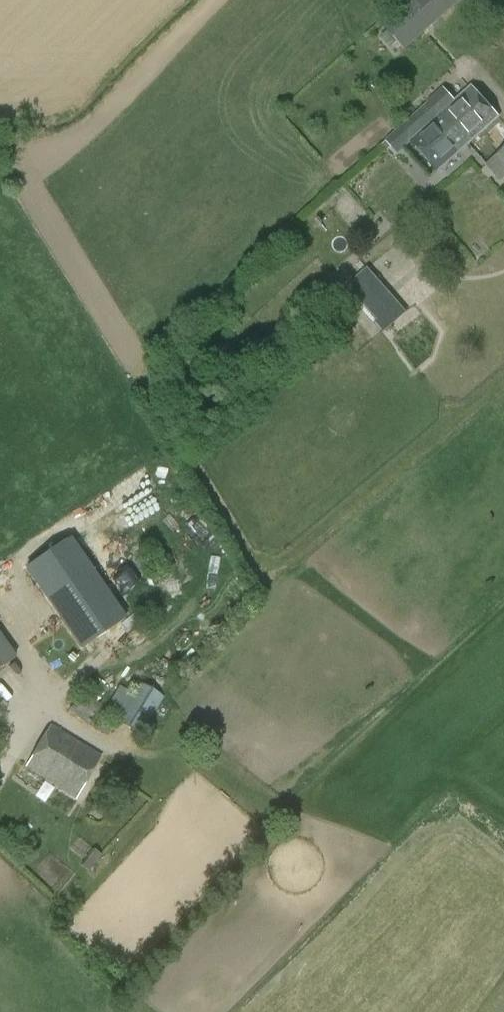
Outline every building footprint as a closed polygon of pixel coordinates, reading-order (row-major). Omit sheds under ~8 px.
[(451,9),(444,0),(414,0),(386,24),(405,48),(437,21),(451,9)] [(499,118),(472,87),(440,116),(450,128),(454,124),(457,127),(455,129),(469,144),(499,118)] [(440,116),(439,116),(430,105),(405,127),(415,138),(412,141),(438,171),(469,144),(455,129),(457,127),(454,124),(450,128),(440,116)] [(490,164),(503,179),(503,152),(490,164)] [(357,282),(349,288),(377,321),(381,318),(389,328),(407,313),(369,268),(355,280),(357,282)] [(8,573),(64,652),(107,621),(52,543),(8,573)] [(0,633),(0,669),(17,657),(0,633)] [(138,683),(115,720),(141,735),(164,697),(138,683)] [(81,691),(68,712),(88,725),(101,705),(81,691)] [(105,715),(96,730),(107,736),(115,721),(105,715)] [(27,766),(75,799),(101,757),(51,726),(27,766)] [(100,856),(95,851),(82,867),(88,872),(100,856)]
